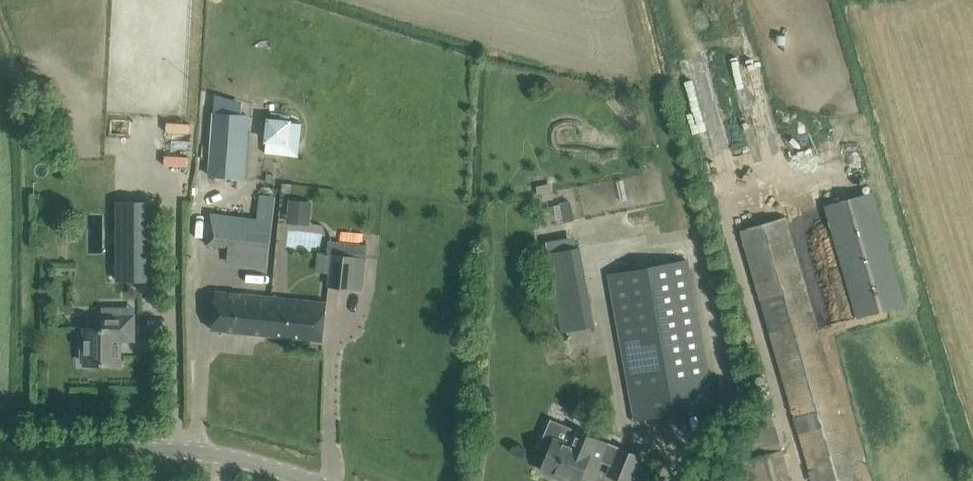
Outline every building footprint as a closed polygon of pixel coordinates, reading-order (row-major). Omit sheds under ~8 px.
[(242,179),(247,115),(214,113),(210,177),(242,179)] [(170,141),(169,168),(190,168),(191,142),(170,141)] [(825,205),(858,318),(904,304),(871,191),(825,205)] [(290,200),(287,222),(309,224),(311,202),(290,200)] [(155,201),(115,201),(115,281),(155,281),(155,201)] [(570,201),(560,203),(560,205),(563,218),(563,221),(574,219),(570,201)] [(272,221),(260,220),(211,215),(208,246),(269,252),(272,221)] [(784,217),(740,230),(813,480),(862,480),(784,217)] [(357,244),(333,241),(329,287),(363,290),(366,257),(356,256),(357,244)] [(582,261),(579,247),(548,253),(550,267),(582,261)] [(634,420),(713,406),(687,260),(608,274),(634,420)] [(271,297),(270,297),(215,291),(211,329),(267,335),(271,297)] [(271,297),(267,335),(323,341),(327,303),(271,297)] [(594,325),(591,310),(559,315),(562,331),(594,325)] [(86,360),(86,364),(119,364),(119,340),(134,340),(134,315),(102,315),(103,328),(86,328),(86,346),(81,346),(80,360),(86,360)] [(540,446),(550,450),(541,470),(568,480),(579,480),(581,476),(592,480),(594,480),(603,460),(612,464),(607,475),(622,480),(631,480),(641,456),(619,447),(618,449),(608,445),(609,444),(578,431),(550,420),(540,446)] [(745,461),(751,480),(791,480),(782,450),(776,452),(756,458),(745,461)]
